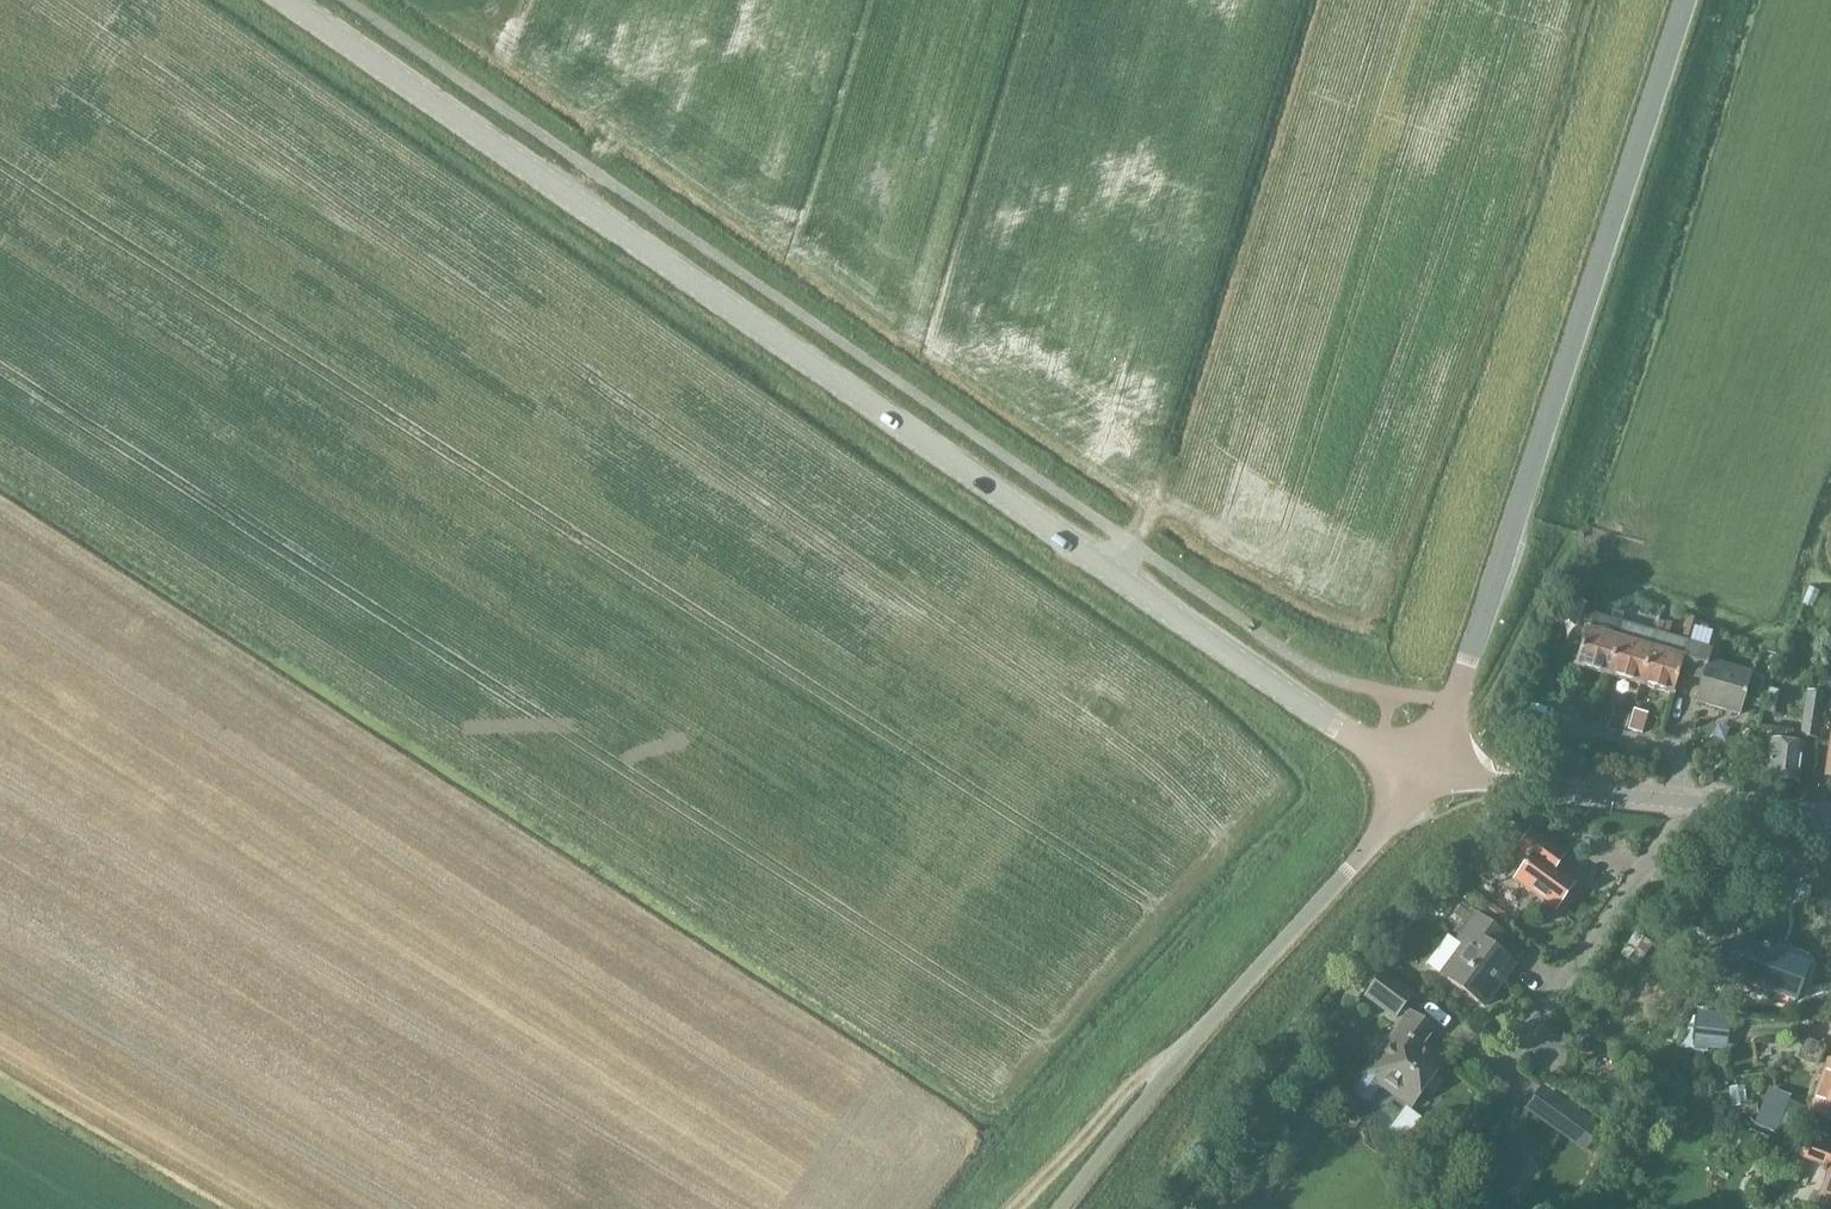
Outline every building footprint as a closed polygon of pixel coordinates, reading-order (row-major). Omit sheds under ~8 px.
[(1570,598),(1559,621),(1574,628),(1585,605),(1570,598)] [(1606,675),(1621,623),(1592,615),(1587,630),(1584,629),(1573,665),(1606,675)] [(1638,684),(1654,633),(1621,623),(1606,675),(1638,684)] [(1677,672),(1686,642),(1654,633),(1638,684),(1671,694),(1678,672),(1677,672)] [(1711,649),(1686,642),(1677,672),(1678,672),(1701,679),(1694,702),(1737,715),(1750,673),(1708,660),(1711,649)] [(1773,714),(1779,692),(1768,689),(1762,712),(1773,714)] [(1823,694),(1805,692),(1798,737),(1817,740),(1823,694)] [(1640,700),(1633,723),(1649,728),(1656,705),(1640,700)] [(1797,783),(1800,763),(1802,745),(1789,743),(1791,732),(1763,728),(1759,760),(1766,761),(1764,778),(1797,783)] [(1517,828),(1501,816),(1491,831),(1507,842),(1517,828)] [(1513,881),(1554,910),(1574,883),(1553,868),(1563,855),(1531,831),(1515,852),(1528,861),(1513,881)] [(1716,887),(1718,871),(1700,869),(1699,884),(1716,887)] [(1440,903),(1445,906),(1449,909),(1460,894),(1451,888),(1440,903)] [(1446,980),(1478,1003),(1499,973),(1505,977),(1514,964),(1493,949),(1503,935),(1476,915),(1457,941),(1468,950),(1446,980)] [(1652,945),(1642,939),(1633,933),(1618,956),(1637,969),(1652,945)] [(1807,966),(1739,941),(1735,950),(1722,946),(1710,977),(1711,978),(1712,976),(1742,988),(1743,984),(1794,1003),(1807,966)] [(1382,971),(1372,984),(1362,997),(1393,1021),(1413,994),(1382,971)] [(1726,1050),(1729,1017),(1696,1012),(1696,1017),(1691,1017),(1677,1048),(1705,1051),(1705,1049),(1726,1050)] [(1377,1057),(1363,1075),(1353,1089),(1354,1093),(1364,1100),(1371,1099),(1379,1087),(1382,1089),(1384,1088),(1411,1107),(1443,1063),(1421,1047),(1432,1032),(1410,1015),(1378,1059),(1377,1057)] [(1816,1065),(1822,1049),(1810,1044),(1804,1060),(1816,1065)] [(1816,1086),(1806,1113),(1830,1123),(1830,1061),(1827,1059),(1816,1086)] [(1585,1118),(1541,1085),(1523,1110),(1567,1143),(1585,1118)] [(1789,1095),(1767,1087),(1753,1125),(1776,1133),(1789,1095)] [(1752,1106),(1749,1089),(1733,1092),(1737,1118),(1756,1115),(1755,1105),(1752,1106)] [(1421,1119),(1403,1107),(1387,1130),(1404,1142),(1421,1119)] [(1802,1140),(1797,1156),(1829,1168),(1819,1195),(1825,1197),(1820,1208),(1830,1208),(1830,1151),(1802,1140)]
